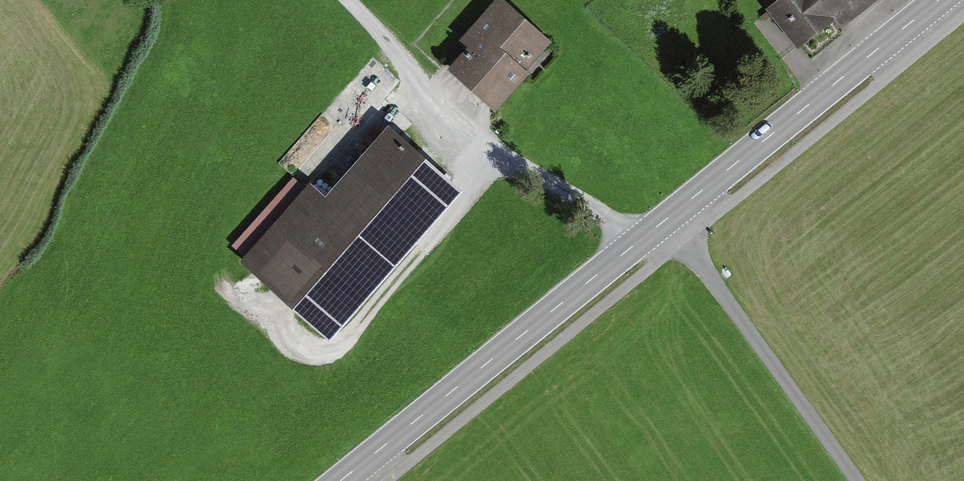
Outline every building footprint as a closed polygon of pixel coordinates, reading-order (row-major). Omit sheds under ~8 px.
[(510,0),(493,0),(459,39),(468,47),(450,68),(501,113),(561,44),(510,0)] [(766,3),(798,43),(834,15),(842,24),(872,0),(770,0),(766,3)] [(331,332),(460,189),(388,125),(330,189),(316,177),(309,186),(299,177),(236,247),(331,332)]
